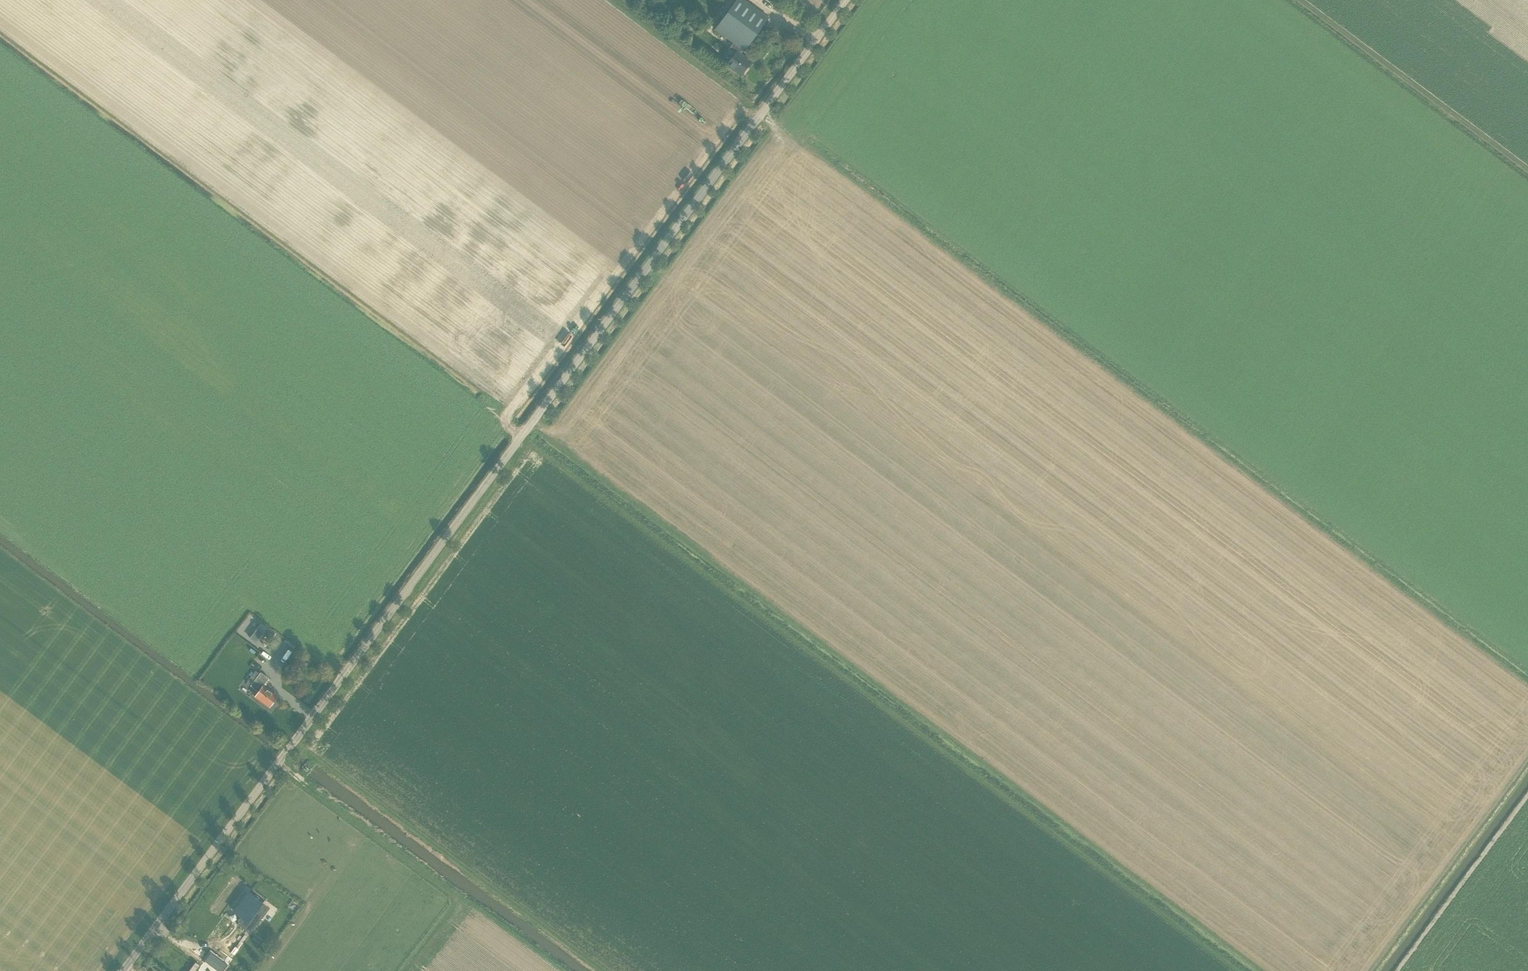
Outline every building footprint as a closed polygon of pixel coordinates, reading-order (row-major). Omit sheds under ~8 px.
[(742,53),(744,51),(745,51),(769,18),(745,0),(736,0),(715,30),(734,43),(730,48),(736,52),(727,65),(742,76),(753,62),(741,54),(742,53)] [(654,20),(662,25),(673,10),(665,4),(654,20)] [(782,40),(785,45),(794,39),(791,34),(782,40)] [(260,624),(251,637),(256,641),(265,628),(260,624)] [(252,665),(253,666),(255,664),(257,665),(260,667),(262,664),(259,662),(262,659),(257,656),(253,662),(252,665)] [(255,697),(270,708),(272,705),(274,705),(276,703),(275,701),(279,696),(264,685),(269,678),(261,672),(260,673),(256,670),(248,682),(251,685),(251,686),(259,692),(255,697)] [(303,710),(299,715),(308,722),(312,716),(303,710)] [(320,812),(318,815),(330,822),(332,819),(320,812)] [(249,892),(235,912),(243,918),(238,924),(251,934),(264,916),(270,908),(263,903),(249,892)]
